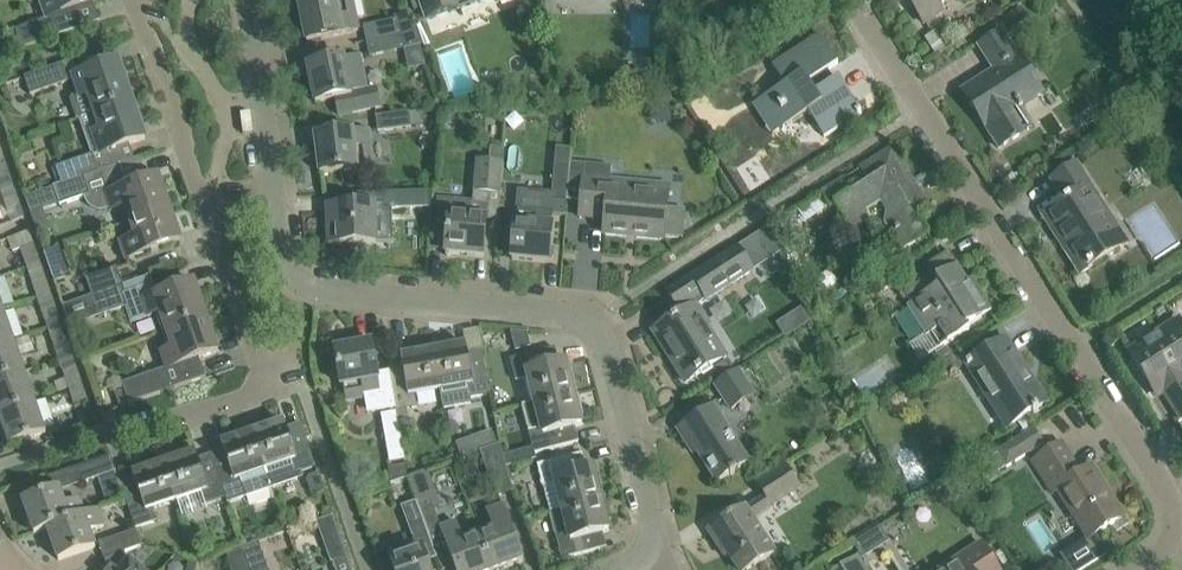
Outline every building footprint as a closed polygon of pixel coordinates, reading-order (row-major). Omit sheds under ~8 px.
[(62,13),(98,1),(97,0),(58,0),(62,13)] [(330,38),(359,31),(352,0),(324,0),(299,5),(307,42),(330,38)] [(411,1),(415,11),(423,8),(427,18),(457,8),(458,10),(483,2),(483,0),(413,0),(411,1)] [(939,2),(942,0),(910,0),(925,24),(942,13),(936,4),(939,2)] [(395,16),(396,19),(363,26),(366,40),(401,33),(406,48),(421,45),(409,11),(395,16)] [(15,31),(22,49),(59,36),(53,18),(15,31)] [(999,149),(1019,136),(1035,126),(1022,106),(1042,93),(1003,31),(979,47),(994,71),(962,91),(999,149)] [(406,48),(401,33),(366,40),(370,56),(406,48)] [(819,34),(799,47),(771,65),(784,86),(772,94),(765,98),(762,106),(775,126),(784,128),(791,123),(792,124),(809,113),(824,138),(862,114),(839,78),(829,84),(823,74),(838,64),(819,34)] [(331,61),(308,66),(316,103),(335,99),(338,113),(379,104),(376,87),(368,89),(360,55),(331,61)] [(76,120),(79,119),(132,101),(119,62),(73,78),(79,95),(72,97),(70,101),(76,120)] [(69,82),(62,64),(24,77),(30,95),(69,82)] [(145,139),(132,101),(79,119),(91,154),(55,166),(61,185),(85,177),(121,165),(125,163),(119,148),(145,139)] [(380,131),(413,127),(419,126),(418,111),(378,115),(380,131)] [(369,130),(339,133),(316,136),(320,174),(357,169),(357,167),(373,165),(369,130)] [(446,254),(483,257),(489,194),(502,196),(506,150),(492,148),(490,161),(477,160),(473,203),(439,200),(437,222),(448,223),(446,254)] [(555,196),(555,201),(569,202),(569,199),(571,172),(573,149),(559,148),(555,196)] [(892,148),(872,161),(822,193),(830,207),(835,204),(852,231),(872,218),(866,210),(881,201),(897,227),(888,232),(901,252),(928,234),(917,216),(930,208),(892,148)] [(14,187),(3,156),(0,158),(0,188),(1,191),(14,187)] [(1077,164),(1071,168),(1051,181),(1064,201),(1042,216),(1080,274),(1128,243),(1077,164)] [(85,177),(61,185),(54,188),(60,206),(85,197),(86,201),(90,206),(98,209),(103,209),(108,207),(109,210),(124,205),(130,222),(170,209),(159,177),(129,188),(121,165),(85,177)] [(571,172),(569,199),(582,200),(580,218),(606,220),(604,235),(664,241),(665,237),(684,239),(686,211),(667,209),(669,194),(610,189),(611,181),(611,178),(612,168),(585,165),(584,173),(571,172)] [(24,218),(14,187),(1,191),(12,223),(24,218)] [(386,209),(420,207),(430,207),(430,191),(419,191),(385,192),(386,209)] [(515,222),(512,260),(549,263),(552,229),(566,231),(569,202),(555,201),(555,196),(521,193),(519,207),(518,222),(515,222)] [(375,205),(328,207),(329,245),(377,243),(375,205)] [(180,240),(170,209),(130,222),(136,238),(120,243),(126,259),(180,240)] [(30,231),(16,236),(27,268),(41,263),(30,231)] [(62,246),(45,252),(51,269),(67,263),(62,246)] [(683,314),(653,333),(685,383),(726,357),(725,356),(721,359),(703,331),(712,326),(699,305),(753,271),(738,248),(668,292),(679,309),(680,309),(683,314)] [(916,285),(916,286),(905,293),(911,303),(909,305),(929,335),(931,334),(940,348),(969,329),(968,327),(991,312),(971,280),(964,285),(953,269),(959,266),(949,251),(929,264),(926,267),(931,275),(916,285)] [(51,294),(41,263),(27,268),(38,299),(51,294)] [(117,267),(85,278),(86,281),(91,296),(123,285),(117,267)] [(893,271),(870,285),(876,295),(899,281),(893,271)] [(150,276),(123,285),(130,305),(127,306),(133,323),(150,317),(156,315),(163,333),(207,317),(195,283),(172,291),(157,296),(150,276)] [(76,302),(64,306),(71,326),(98,316),(125,307),(127,306),(130,305),(123,285),(91,296),(76,302)] [(51,294),(38,299),(48,329),(62,324),(51,294)] [(804,307),(786,318),(795,332),(813,321),(804,307)] [(3,311),(0,311),(0,346),(13,341),(3,311)] [(153,373),(122,384),(129,405),(161,394),(206,378),(199,358),(219,352),(207,317),(163,333),(169,352),(163,354),(167,368),(153,373)] [(1150,340),(1130,353),(1157,396),(1165,392),(1181,418),(1181,328),(1176,320),(1156,333),(1157,335),(1150,340)] [(68,343),(62,324),(48,329),(54,348),(68,343)] [(13,341),(0,346),(0,380),(24,372),(13,341)] [(396,409),(390,372),(378,374),(372,343),(335,349),(341,386),(344,386),(346,401),(365,398),(368,414),(396,409)] [(1000,343),(980,355),(965,365),(976,382),(983,378),(1013,425),(1032,413),(1034,415),(1039,412),(1037,409),(1047,403),(1016,355),(1011,359),(1000,343)] [(490,394),(486,372),(482,349),(480,349),(482,356),(469,358),(466,345),(434,351),(441,390),(444,409),(470,404),(469,398),(490,394)] [(510,360),(516,381),(527,378),(534,404),(573,394),(565,361),(552,365),(549,351),(555,350),(555,348),(510,360)] [(388,366),(390,372),(396,409),(399,422),(409,420),(407,410),(417,408),(414,395),(441,390),(434,351),(401,357),(404,370),(391,373),(390,366),(388,366)] [(64,371),(70,390),(81,386),(75,367),(64,371)] [(754,396),(737,370),(717,383),(733,409),(754,396)] [(24,372),(0,380),(0,414),(35,402),(24,372)] [(87,404),(81,386),(70,390),(76,408),(87,404)] [(574,396),(573,394),(534,404),(523,406),(529,432),(534,454),(579,442),(579,441),(572,442),(569,429),(582,426),(579,416),(584,415),(579,395),(574,396)] [(35,402),(0,414),(0,419),(10,446),(45,434),(35,402)] [(714,406),(702,414),(682,426),(718,482),(750,462),(714,406)] [(303,478),(301,472),(315,467),(300,424),(286,429),(284,422),(253,433),(272,489),(303,478)] [(1005,466),(1005,468),(1044,443),(1034,429),(997,454),(998,455),(985,464),(992,474),(1005,466)] [(226,456),(213,461),(226,498),(227,503),(246,496),(246,498),(272,489),(253,433),(222,444),(226,456)] [(392,483),(408,478),(401,433),(386,436),(390,462),(388,468),(392,483)] [(491,483),(494,482),(499,497),(514,491),(509,477),(501,444),(480,451),(491,483)] [(1061,445),(1041,457),(1032,463),(1051,493),(1057,490),(1088,538),(1083,542),(1083,543),(1123,518),(1091,468),(1080,475),(1061,445)] [(206,505),(226,498),(213,461),(200,465),(196,453),(164,464),(177,501),(201,492),(206,505)] [(582,454),(559,460),(537,466),(550,513),(601,499),(592,467),(580,471),(576,457),(583,455),(582,454)] [(111,456),(72,469),(78,485),(94,480),(98,478),(116,472),(111,457),(111,456)] [(904,464),(910,485),(924,481),(918,460),(904,464)] [(121,485),(129,507),(136,529),(155,522),(150,510),(177,501),(164,464),(133,474),(137,487),(124,491),(122,485),(121,485)] [(787,468),(760,484),(767,495),(772,503),(799,486),(787,468)] [(409,477),(418,502),(420,509),(436,503),(425,471),(409,477)] [(79,499),(65,504),(60,489),(23,502),(34,534),(48,529),(85,517),(79,499)] [(601,499),(550,513),(562,559),(600,549),(596,535),(609,531),(607,522),(611,520),(606,500),(601,501),(601,499)] [(412,550),(390,558),(394,569),(429,569),(426,562),(437,558),(428,533),(429,533),(420,509),(418,502),(403,508),(418,549),(412,550)] [(479,536),(491,569),(501,569),(523,562),(503,505),(487,511),(494,530),(479,536)] [(709,530),(719,546),(723,544),(729,554),(740,569),(748,569),(762,561),(775,553),(751,517),(746,508),(745,507),(729,518),(709,530)] [(99,512),(85,517),(48,529),(59,561),(96,548),(90,532),(104,527),(99,512)] [(347,557),(332,516),(317,522),(331,563),(347,557)] [(479,536),(463,542),(456,523),(441,528),(456,569),(491,569),(479,536)] [(867,558),(892,541),(882,526),(857,543),(867,558)] [(137,530),(121,536),(99,543),(104,559),(125,552),(142,546),(137,530)] [(259,543),(243,548),(245,554),(251,569),(269,569),(259,543)] [(980,545),(960,558),(964,564),(954,569),(996,569),(980,545)] [(127,558),(125,552),(104,559),(106,565),(102,569),(142,569),(127,558)] [(245,554),(228,560),(232,569),(251,569),(245,554)] [(858,555),(835,569),(867,569),(858,555)]
